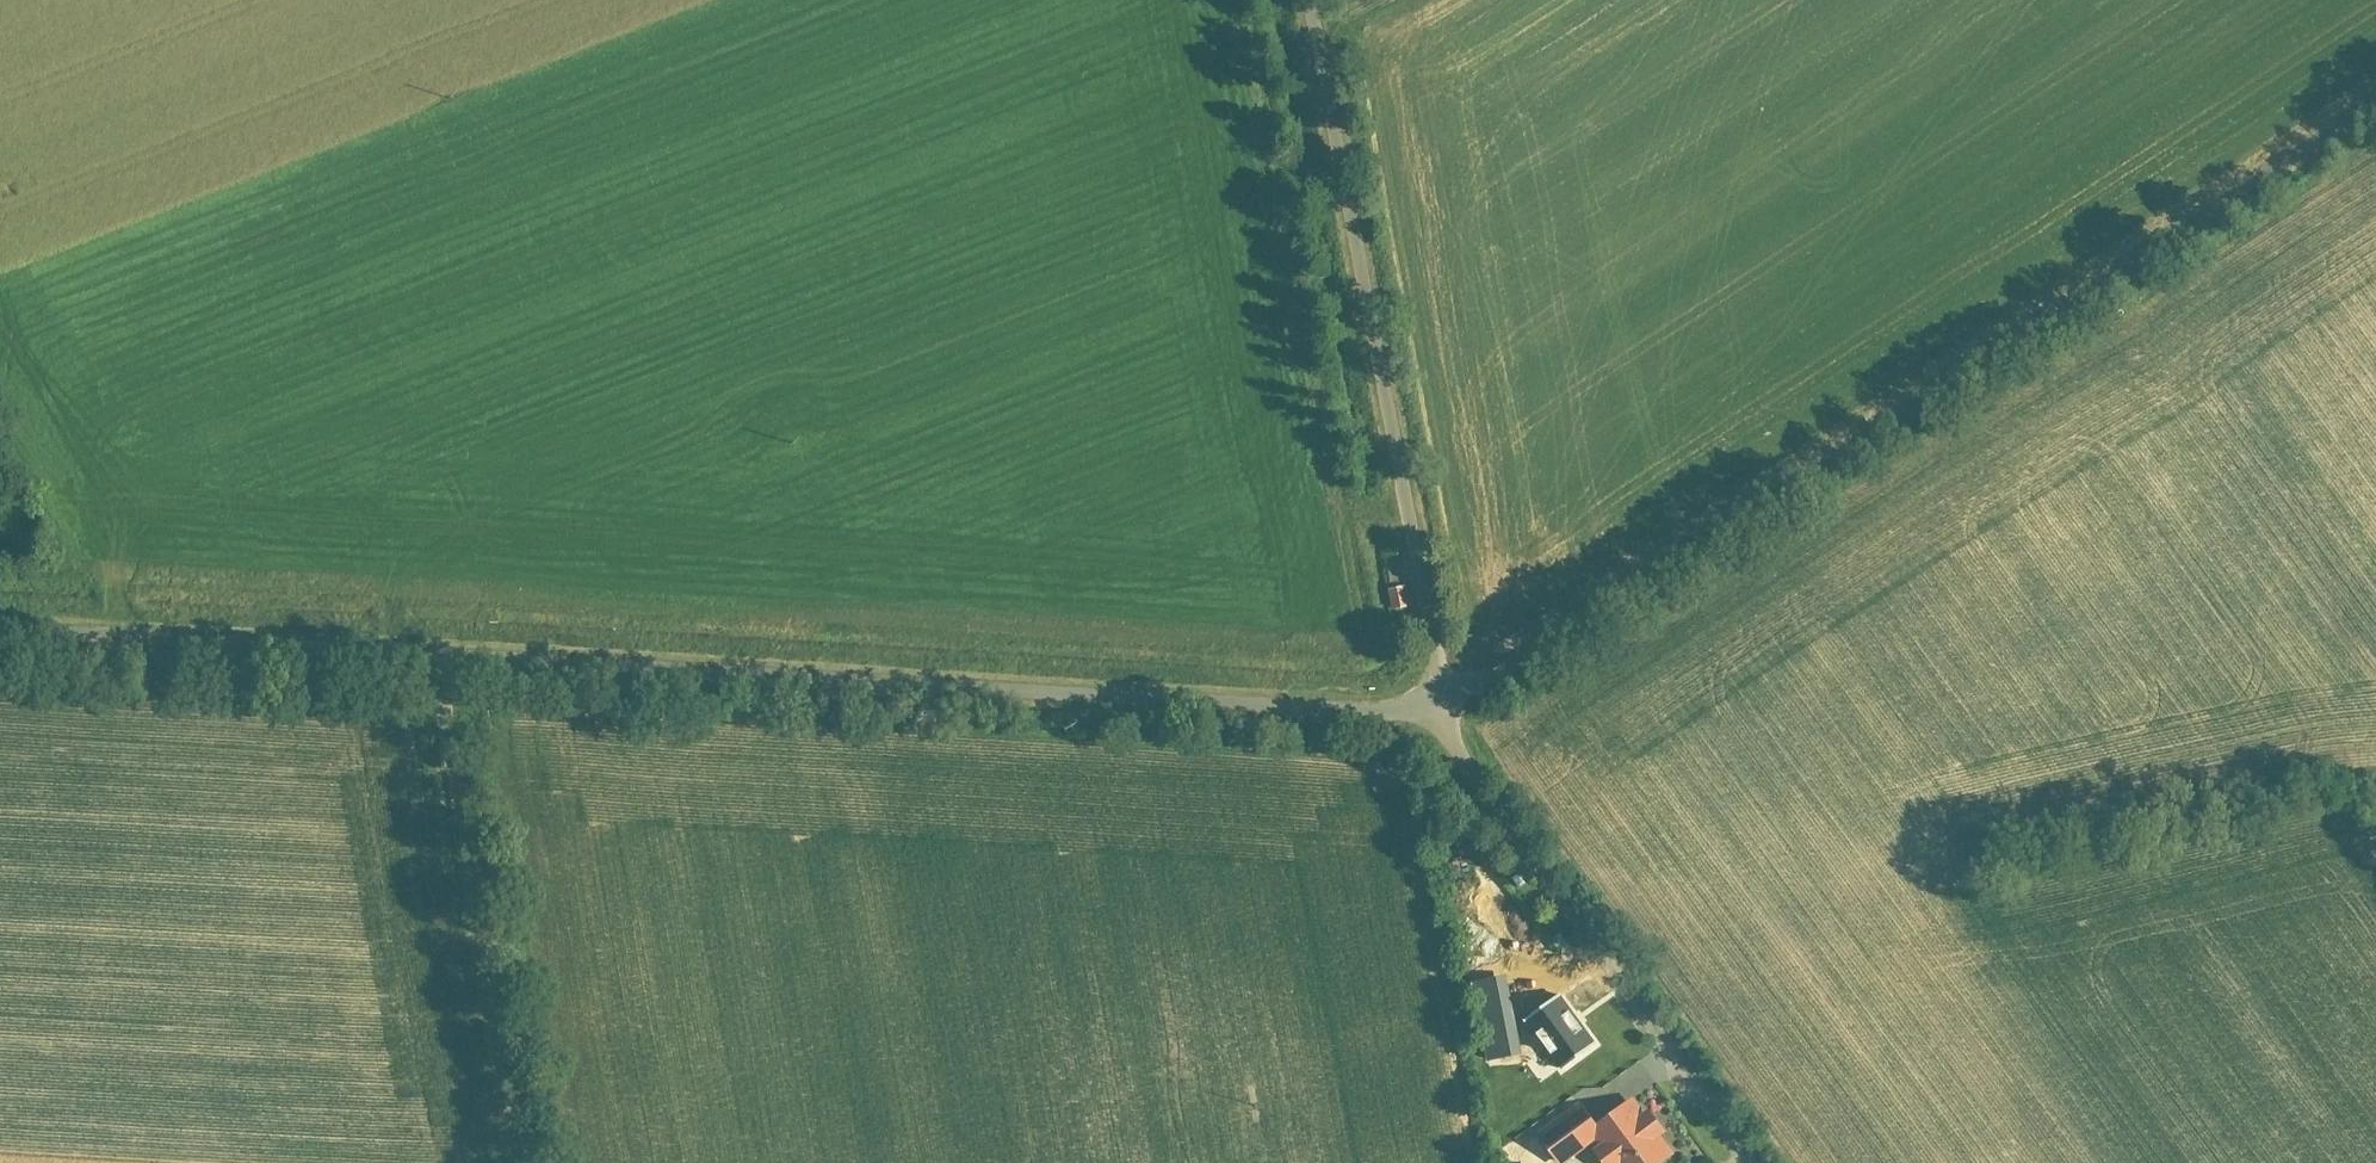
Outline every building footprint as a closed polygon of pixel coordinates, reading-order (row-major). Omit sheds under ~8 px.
[(1486,999),(1494,1058),(1521,1055),(1512,996),(1520,995),(1517,969),(1475,975),(1478,1000),(1486,999)] [(1528,1045),(1553,1082),(1606,1046),(1572,997),(1532,1024),(1541,1037),(1528,1045)] [(1680,1156),(1670,1142),(1679,1135),(1662,1113),(1653,1120),(1640,1103),(1605,1130),(1588,1108),(1544,1142),(1560,1162),(1576,1162),(1601,1144),(1604,1149),(1598,1154),(1605,1162),(1671,1162),(1680,1156)]
